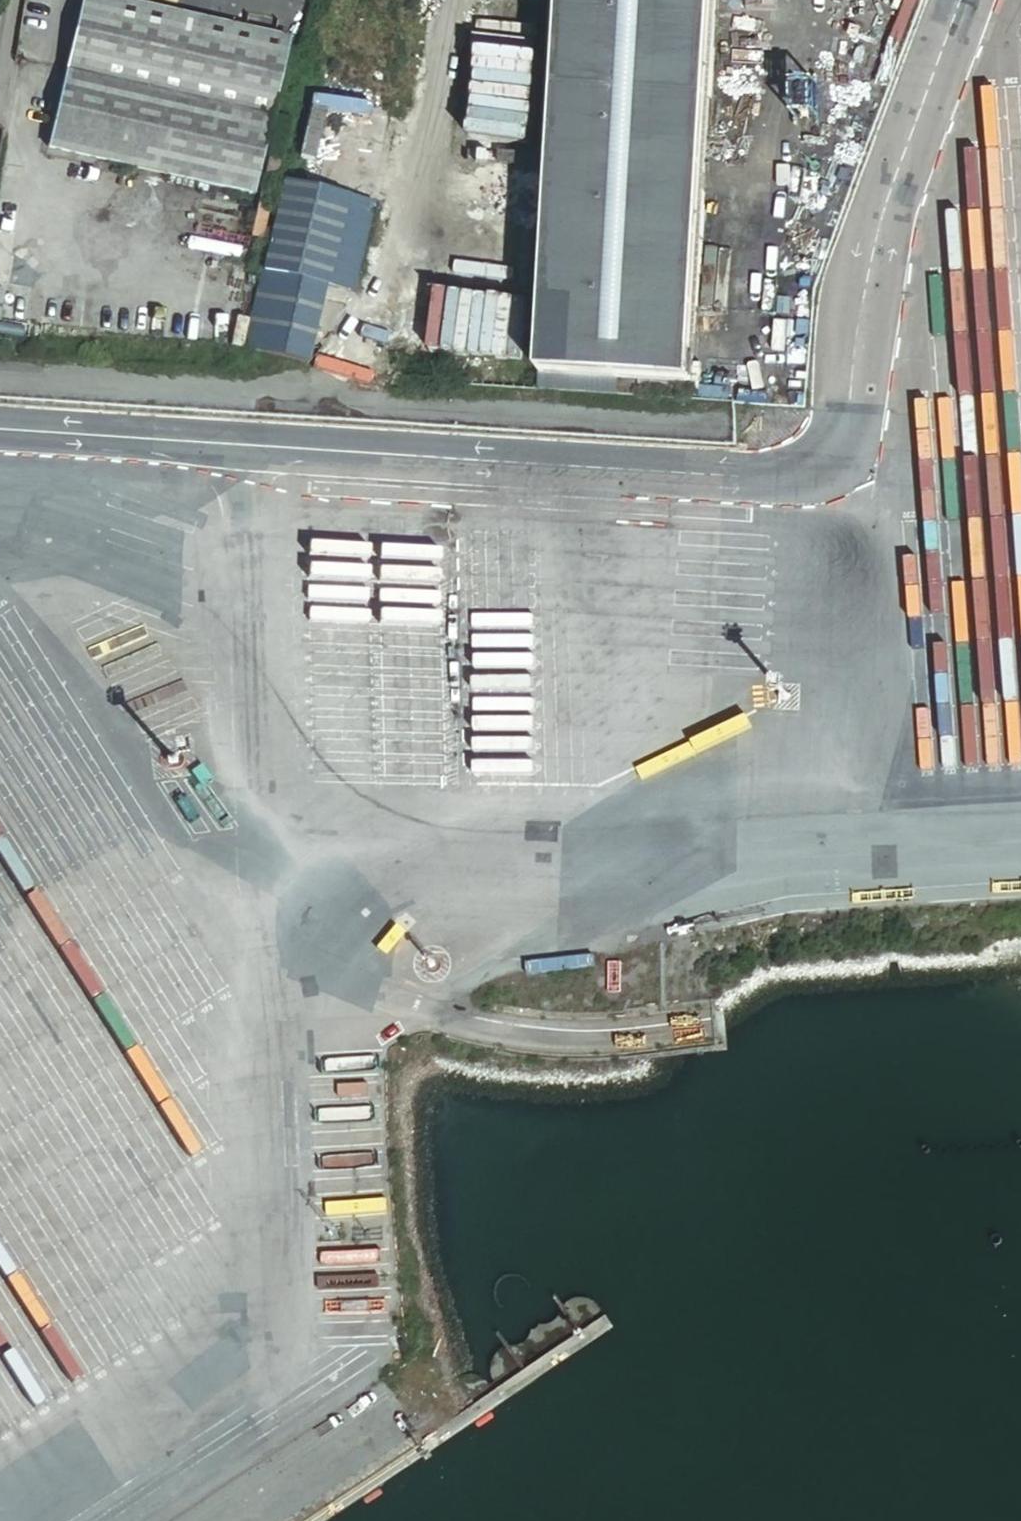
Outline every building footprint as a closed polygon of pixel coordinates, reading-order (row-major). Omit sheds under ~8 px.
[(69,72),(274,119),(292,39),(119,0),(85,0),(69,72)] [(538,374),(689,381),(709,0),(558,0),(538,374)] [(274,119),(69,72),(52,151),(257,197),(274,119)] [(278,182),(258,271),(346,292),(366,203),(278,182)] [(302,363),(320,286),(258,271),(240,351),(302,363)] [(342,308),(346,292),(320,286),(316,302),(342,308)]
